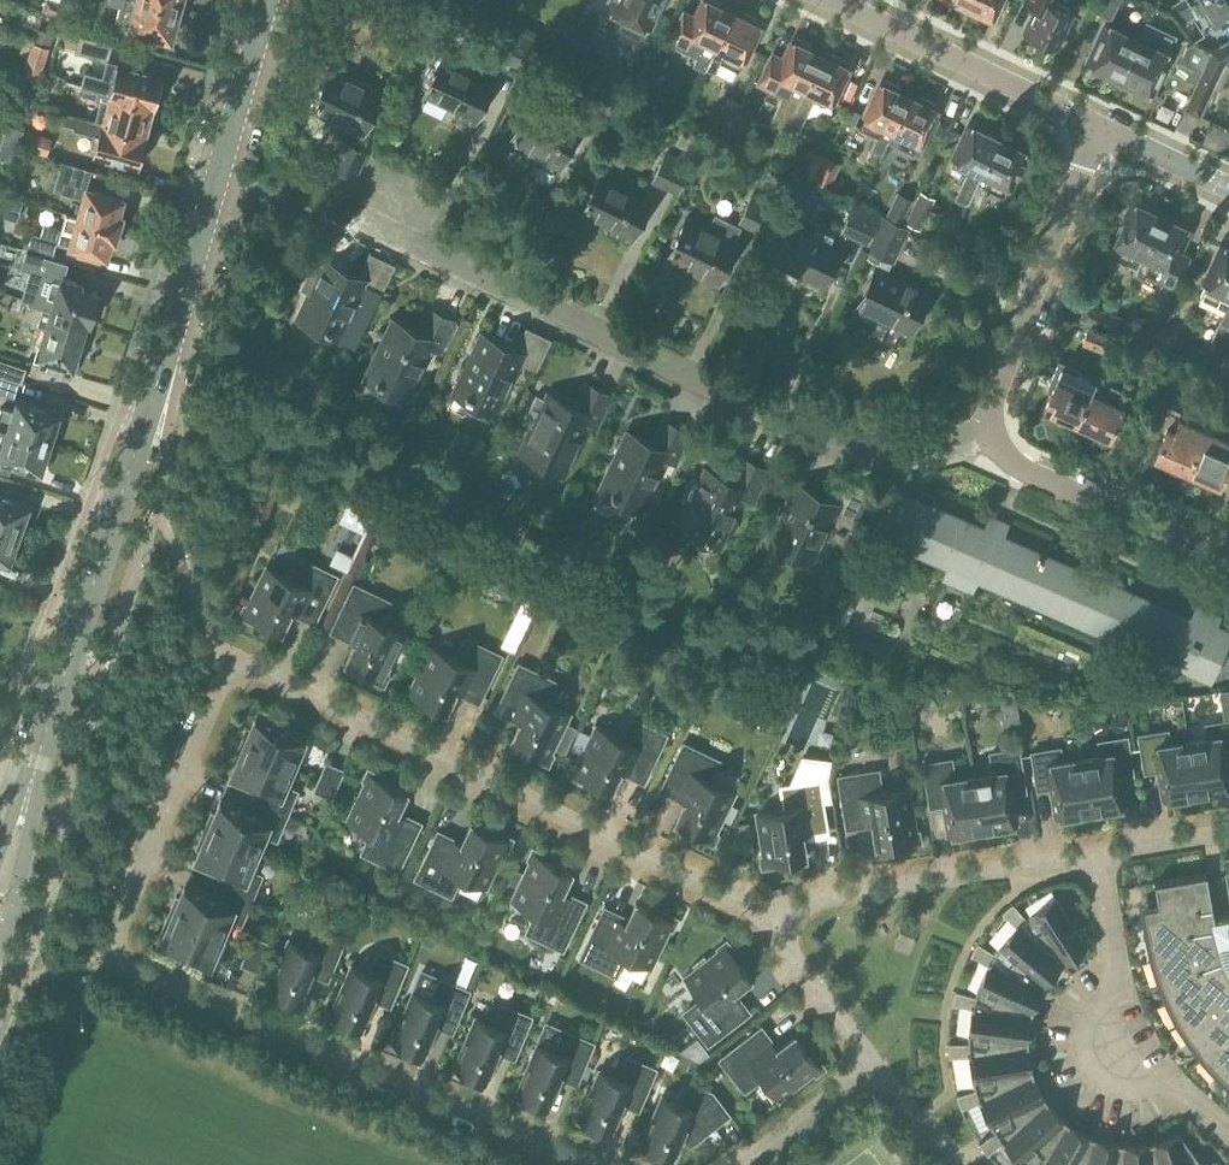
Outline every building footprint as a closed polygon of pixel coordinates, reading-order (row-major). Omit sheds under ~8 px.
[(61,16),(65,3),(55,0),(45,0),(42,9),(61,16)] [(179,9),(146,0),(110,0),(109,3),(123,7),(119,22),(130,26),(129,29),(171,40),(172,36),(178,33),(179,29),(175,24),(179,9)] [(179,9),(181,0),(146,0),(179,9)] [(612,10),(621,14),(615,27),(637,36),(642,25),(650,28),(663,1),(660,0),(617,0),(612,10)] [(705,68),(710,57),(715,46),(732,11),(721,6),(723,2),(720,0),(706,0),(697,18),(685,13),(671,41),(700,54),(695,63),(705,68)] [(965,4),(975,9),(973,13),(987,19),(989,16),(991,17),(999,0),(967,0),(965,4)] [(1038,8),(1027,33),(1025,32),(1025,34),(1056,47),(1056,46),(1055,45),(1071,11),(1054,2),(1055,0),(1023,0),(1022,1),(1038,8)] [(1092,10),(1111,19),(1120,0),(1097,0),(1092,10)] [(1176,15),(1191,6),(1187,0),(1179,0),(1170,5),(1175,12),(1176,15)] [(1191,6),(1176,15),(1182,24),(1200,13),(1201,15),(1212,8),(1222,23),(1228,19),(1228,0),(1200,0),(1191,6)] [(600,17),(585,10),(574,35),(588,42),(600,17)] [(740,15),(732,11),(715,46),(710,57),(705,68),(716,73),(721,61),(739,70),(760,25),(756,22),(758,18),(742,11),(740,15)] [(1120,77),(1138,37),(1109,24),(1090,63),(1120,77)] [(50,47),(54,33),(38,28),(34,41),(50,47)] [(524,70),(538,40),(511,28),(497,58),(524,70)] [(81,37),(77,53),(107,61),(107,60),(108,60),(112,46),(81,37)] [(1171,53),(1138,37),(1120,77),(1152,92),(1171,53)] [(788,127),(790,122),(789,121),(822,54),(795,41),(786,61),(773,55),(760,83),(789,97),(786,103),(782,101),(773,120),(788,127)] [(1226,63),(1228,61),(1228,41),(1213,51),(1225,62),(1226,63)] [(1187,47),(1180,60),(1202,70),(1211,52),(1193,44),(1193,43),(1187,47)] [(1226,63),(1225,62),(1213,51),(1186,109),(1199,116),(1212,87),(1218,91),(1228,74),(1228,65),(1226,63)] [(848,66),(822,54),(789,121),(790,122),(800,126),(815,94),(832,101),(848,66)] [(493,83),(442,59),(425,94),(455,109),(453,113),(474,123),(493,83)] [(85,72),(81,86),(84,87),(153,105),(157,91),(163,88),(164,83),(161,78),(162,75),(134,67),(108,60),(107,60),(107,61),(103,76),(85,72)] [(1202,70),(1180,60),(1174,73),(1196,83),(1202,70)] [(22,76),(39,81),(43,70),(26,65),(22,76)] [(312,109),(361,133),(381,92),(332,68),(312,109)] [(885,84),(883,83),(861,128),(878,135),(872,149),(882,153),(888,141),(910,95),(899,90),(901,87),(887,80),(885,84)] [(84,87),(82,95),(101,101),(96,120),(102,122),(145,134),(146,131),(151,129),(153,123),(150,118),(153,105),(84,87)] [(676,89),(668,106),(683,113),(691,96),(676,89)] [(920,100),(910,95),(888,141),(915,154),(936,108),(934,107),(936,103),(922,97),(920,100)] [(742,103),(727,96),(713,128),(727,135),(742,103)] [(529,101),(509,143),(547,161),(545,165),(538,167),(536,173),(538,179),(546,183),(553,181),(556,175),(553,168),(555,164),(560,167),(579,125),(529,101)] [(65,112),(62,124),(74,127),(73,129),(99,136),(94,153),(137,165),(145,134),(102,122),(96,120),(96,121),(65,112)] [(941,119),(934,133),(943,138),(950,124),(941,119)] [(957,196),(970,202),(1000,138),(985,131),(987,126),(975,121),(956,161),(972,169),(968,178),(966,178),(957,196)] [(18,146),(47,155),(53,138),(24,129),(18,146)] [(754,149),(771,158),(777,145),(760,137),(754,149)] [(1010,142),(1000,138),(970,202),(978,206),(980,201),(981,202),(987,188),(1002,195),(1006,185),(1010,187),(1027,151),(1024,149),(1026,146),(1011,139),(1010,142)] [(366,153),(340,141),(329,164),(355,177),(366,153)] [(12,162),(15,154),(0,149),(0,158),(12,162)] [(665,151),(651,182),(678,194),(692,164),(665,151)] [(799,173),(814,180),(825,158),(809,151),(799,173)] [(839,164),(825,158),(814,180),(830,186),(839,164)] [(75,215),(118,227),(123,212),(119,211),(122,198),(86,187),(91,170),(62,162),(54,190),(80,198),(75,215)] [(631,241),(650,200),(600,176),(583,212),(615,228),(613,233),(631,241)] [(902,222),(914,199),(898,191),(887,214),(902,222)] [(752,193),(738,223),(765,236),(779,206),(752,193)] [(1138,268),(1142,260),(1162,215),(1136,203),(1117,242),(1119,243),(1113,256),(1129,263),(1138,268)] [(866,243),(877,220),(878,216),(857,206),(846,232),(866,243)] [(803,281),(821,289),(840,249),(830,244),(834,235),(816,227),(812,236),(794,227),(798,219),(781,210),(763,246),(777,253),(773,260),(806,276),(803,281)] [(709,228),(687,217),(667,259),(718,283),(737,241),(735,240),(741,226),(715,214),(709,228)] [(28,252),(51,258),(55,240),(106,255),(110,242),(114,243),(118,227),(75,215),(70,234),(44,226),(41,237),(32,235),(28,252)] [(1190,229),(1162,215),(1142,260),(1138,268),(1135,273),(1146,278),(1149,272),(1176,285),(1190,256),(1179,251),(1190,229)] [(929,292),(887,272),(893,260),(905,232),(877,220),(866,243),(864,248),(868,249),(865,257),(877,262),(875,266),(877,267),(855,312),(871,320),(874,314),(910,331),(929,292)] [(951,241),(972,252),(979,239),(957,228),(951,241)] [(1202,298),(1218,306),(1226,310),(1228,304),(1228,245),(1226,246),(1224,245),(1212,268),(1209,269),(1206,277),(1207,280),(1205,284),(1208,286),(1202,298)] [(29,300),(28,303),(82,322),(86,323),(89,324),(99,293),(82,288),(83,284),(63,277),(67,263),(51,258),(28,252),(23,268),(30,270),(22,298),(29,300)] [(339,339),(364,286),(382,294),(395,265),(369,253),(358,277),(319,258),(304,291),(310,293),(298,319),(339,339)] [(69,376),(86,323),(82,322),(28,303),(24,317),(39,322),(38,325),(47,327),(41,346),(43,347),(37,366),(69,376)] [(1221,321),(1228,325),(1228,304),(1226,310),(1221,321)] [(1081,319),(1111,330),(1118,333),(1124,319),(1086,305),(1081,319)] [(428,309),(418,329),(394,318),(365,380),(406,399),(429,349),(440,354),(456,322),(428,309)] [(454,393),(477,405),(473,414),(489,422),(494,412),(495,413),(520,362),(537,370),(552,339),(526,327),(515,350),(481,334),(454,393)] [(1089,330),(1083,344),(1112,355),(1117,341),(1089,330)] [(1117,341),(1112,355),(1120,358),(1125,344),(1117,341)] [(18,382),(22,383),(27,367),(0,360),(0,377),(18,382)] [(1061,413),(1080,421),(1092,393),(1097,381),(1078,373),(1080,369),(1061,361),(1049,389),(1052,391),(1046,406),(1049,408),(1047,415),(1057,419),(1061,413)] [(1165,363),(1160,375),(1172,380),(1177,369),(1165,363)] [(18,382),(0,377),(0,392),(14,396),(18,382)] [(1220,377),(1214,390),(1222,393),(1228,380),(1220,377)] [(549,395),(547,399),(537,394),(523,421),(534,427),(520,455),(561,475),(587,422),(597,427),(612,395),(585,382),(572,407),(549,395)] [(1104,398),(1092,393),(1080,421),(1096,429),(1094,436),(1104,440),(1108,434),(1112,436),(1122,413),(1124,415),(1132,397),(1121,392),(1122,391),(1118,389),(1119,388),(1111,384),(1104,398)] [(50,441),(60,410),(18,397),(14,411),(1,407),(0,411),(0,425),(50,441)] [(1189,469),(1206,429),(1170,414),(1162,431),(1165,433),(1155,455),(1189,469)] [(651,443),(628,432),(599,491),(641,511),(666,460),(676,464),(690,434),(663,421),(651,443)] [(50,441),(0,425),(0,470),(9,473),(12,465),(40,474),(50,441)] [(1206,429),(1189,469),(1221,484),(1228,466),(1228,439),(1206,429)] [(729,480),(706,469),(701,479),(692,474),(682,497),(690,501),(678,528),(719,546),(741,497),(754,504),(769,470),(741,457),(729,480)] [(841,477),(831,498),(799,482),(769,544),(810,563),(835,512),(852,520),(867,489),(841,477)] [(30,502),(0,492),(0,527),(19,533),(30,502)] [(1189,669),(1193,659),(1214,669),(1228,635),(1228,633),(1192,617),(1191,619),(900,492),(881,534),(948,564),(941,579),(969,591),(973,593),(979,578),(1189,669)] [(0,527),(0,562),(8,565),(19,533),(0,527)] [(330,563),(348,571),(355,556),(336,548),(330,563)] [(350,571),(360,576),(367,560),(357,556),(350,571)] [(314,623),(337,575),(301,558),(292,578),(267,566),(248,606),(244,604),(239,615),(261,626),(263,623),(281,631),(290,611),(314,623)] [(386,673),(405,633),(381,621),(390,601),(354,584),(332,631),(355,643),(346,663),(364,671),(362,675),(384,685),(389,674),(386,673)] [(525,592),(513,615),(527,622),(538,599),(525,592)] [(479,702),(502,655),(466,638),(456,657),(432,645),(413,685),(409,684),(404,695),(426,705),(427,702),(446,711),(455,691),(479,702)] [(887,670),(874,664),(870,662),(865,673),(883,681),(887,670)] [(577,726),(566,721),(570,712),(546,700),(555,681),(519,663),(496,710),(520,722),(511,742),(529,751),(527,754),(549,765),(554,754),(551,752),(554,746),(565,751),(577,726)] [(597,725),(591,737),(578,730),(569,750),(582,756),(577,765),(574,763),(569,774),(591,785),(592,781),(610,790),(620,770),(644,782),(667,735),(631,717),(621,737),(597,725)] [(293,768),(305,739),(255,718),(250,729),(247,727),(240,745),(293,768)] [(1199,796),(1218,793),(1217,790),(1228,788),(1224,758),(1228,758),(1228,720),(1207,724),(1209,736),(1189,739),(1199,796)] [(1199,796),(1189,739),(1170,742),(1168,730),(1140,735),(1146,771),(1162,768),(1167,798),(1179,796),(1179,800),(1199,796)] [(1082,757),(1091,814),(1110,811),(1110,808),(1121,806),(1117,776),(1133,773),(1127,736),(1099,741),(1101,753),(1082,757)] [(716,832),(735,792),(710,780),(720,760),(684,743),(661,790),(685,802),(675,822),(694,830),(692,834),(714,844),(719,833),(716,832)] [(285,786),(293,768),(240,745),(232,763),(235,765),(231,775),(258,787),(253,800),(287,815),(297,791),(285,786)] [(973,768),(984,831),(1003,828),(1002,825),(1014,823),(1009,793),(1026,791),(1019,748),(991,752),(993,765),(973,768)] [(1091,814),(1082,757),(1062,760),(1060,748),(1032,752),(1038,789),(1055,786),(1060,816),(1071,814),(1072,817),(1091,814)] [(828,831),(823,803),(833,801),(829,778),(832,759),(802,755),(789,784),(780,786),(784,807),(757,812),(764,856),(760,856),(762,868),(786,864),(786,861),(805,857),(802,835),(828,831)] [(984,831),(973,768),(954,771),(952,759),(924,763),(931,806),(947,804),(952,833),(964,831),(964,835),(984,831)] [(332,797),(343,770),(327,763),(316,790),(332,797)] [(398,870),(421,823),(397,811),(407,791),(389,782),(390,779),(368,768),(363,779),(366,781),(347,821),(372,833),(362,852),(398,870)] [(897,846),(921,842),(919,830),(916,831),(909,787),(882,791),(878,770),(839,776),(847,828),(873,824),(877,846),(897,842),(897,846)] [(287,815),(253,800),(247,814),(219,802),(215,813),(212,812),(204,830),(257,852),(265,834),(277,839),(287,815)] [(508,849),(514,838),(492,828),(490,831),(472,822),(462,842),(438,831),(416,878),(451,895),(461,876),(486,888),(505,848),(508,849)] [(723,854),(752,850),(748,824),(735,826),(723,854)] [(250,870),(257,852),(204,830),(197,848),(200,849),(195,860),(223,871),(217,885),(251,899),(262,875),(250,870)] [(531,860),(525,873),(513,867),(506,881),(518,887),(512,900),(537,912),(527,932),(563,949),(586,902),(562,890),(572,870),(553,862),(555,858),(533,848),(528,859),(531,860)] [(1224,955),(1216,925),(1214,918),(1215,918),(1206,872),(1155,882),(1158,899),(1161,915),(1147,918),(1150,936),(1155,959),(1160,957),(1166,976),(1161,977),(1170,1000),(1175,997),(1184,1015),(1195,1032),(1191,1035),(1205,1055),(1209,1051),(1222,1066),(1218,1069),(1228,1080),(1228,967),(1224,955)] [(241,923),(251,899),(217,885),(212,898),(184,886),(179,897),(176,896),(169,914),(222,936),(230,918),(241,923)] [(1002,912),(1016,924),(1017,924),(1064,964),(1064,963),(1088,947),(1089,948),(1090,947),(1057,895),(1029,913),(1030,914),(1026,918),(1013,902),(1002,912)] [(673,929),(678,918),(656,907),(655,910),(637,902),(627,922),(603,910),(580,957),(616,975),(626,955),(650,967),(670,927),(673,929)] [(222,936),(169,914),(161,932),(164,933),(160,944),(210,965),(222,936)] [(1063,964),(1064,964),(1017,924),(1016,924),(997,948),(998,949),(995,953),(978,942),(970,954),(988,962),(988,961),(1045,986),(1044,985),(1063,964)] [(328,979),(345,938),(317,927),(309,947),(290,939),(269,989),(276,992),(282,1001),(293,999),(300,1002),(312,973),(328,979)] [(914,936),(901,931),(896,945),(909,950),(914,936)] [(254,937),(249,948),(243,964),(259,970),(270,944),(254,937)] [(734,991),(751,977),(739,961),(742,959),(727,940),(717,947),(719,950),(684,977),(701,999),(684,1012),(708,1044),(750,1012),(734,991)] [(390,1005),(407,964),(379,953),(371,973),(352,965),(331,1015),(338,1018),(344,1027),(355,1025),(362,1028),(374,999),(390,1005)] [(1044,987),(1045,986),(988,961),(988,962),(975,990),(977,991),(975,996),(956,990),(952,1004),(971,1007),(971,1006),(1032,1013),(1033,1013),(1032,1013),(1044,987)] [(469,991),(442,979),(422,971),(414,991),(393,1041),(400,1044),(406,1053),(417,1051),(424,1054),(437,1025),(452,1031),(469,991)] [(514,1057),(531,1016),(504,1005),(495,1025),(476,1017),(455,1067),(462,1070),(469,1079),(479,1077),(487,1080),(499,1051),(514,1057)] [(949,1057),(968,1054),(968,1053),(1029,1043),(1029,1042),(1028,1042),(1032,1014),(1032,1013),(971,1006),(971,1007),(967,1037),(969,1037),(969,1042),(949,1043),(949,1057)] [(816,1075),(826,1067),(811,1048),(808,1050),(795,1034),(778,1048),(762,1027),(720,1059),(745,1091),(762,1077),(778,1099),(814,1072),(816,1075)] [(594,1041),(567,1029),(558,1049),(537,1040),(515,1092),(525,1096),(531,1105),(541,1103),(549,1106),(561,1077),(576,1084),(582,1072),(585,1062),(594,1041)] [(699,1061),(709,1053),(697,1037),(680,1051),(699,1061)] [(1029,1044),(1029,1043),(968,1053),(968,1054),(973,1084),(975,1084),(976,1089),(957,1095),(961,1109),(979,1100),(978,1099),(1033,1072),(1028,1044),(1029,1044)] [(639,1110),(656,1069),(628,1057),(620,1077),(601,1069),(579,1119),(587,1122),(593,1131),(603,1129),(611,1132),(623,1103),(639,1110)] [(585,1062),(582,1072),(588,1075),(592,1065),(585,1062)] [(988,1154),(1002,1142),(1001,1141),(1047,1099),(1046,1099),(1033,1073),(1034,1073),(1033,1072),(978,1099),(979,1100),(992,1128),(993,1127),(996,1131),(980,1143),(988,1154)] [(693,1142),(729,1114),(712,1092),(690,1083),(682,1103),(663,1095),(642,1145),(649,1148),(655,1157),(666,1155),(673,1158),(682,1136),(693,1141),(693,1142)] [(1047,1099),(1001,1141),(1002,1142),(1023,1164),(1024,1163),(1026,1164),(1040,1164),(1067,1121),(1066,1121),(1047,1100),(1047,1099)] [(1092,1136),(1091,1136),(1067,1122),(1067,1121),(1040,1164),(1085,1164),(1092,1136)] [(1151,1142),(1159,1164),(1204,1164),(1180,1132),(1178,1133),(1179,1133),(1152,1142),(1151,1142)] [(1092,1136),(1085,1164),(1122,1164),(1121,1143),(1120,1143),(1120,1144),(1093,1137),(1093,1136),(1092,1136)] [(1151,1142),(1150,1142),(1150,1143),(1122,1144),(1122,1143),(1121,1143),(1122,1164),(1159,1164),(1151,1142)]
